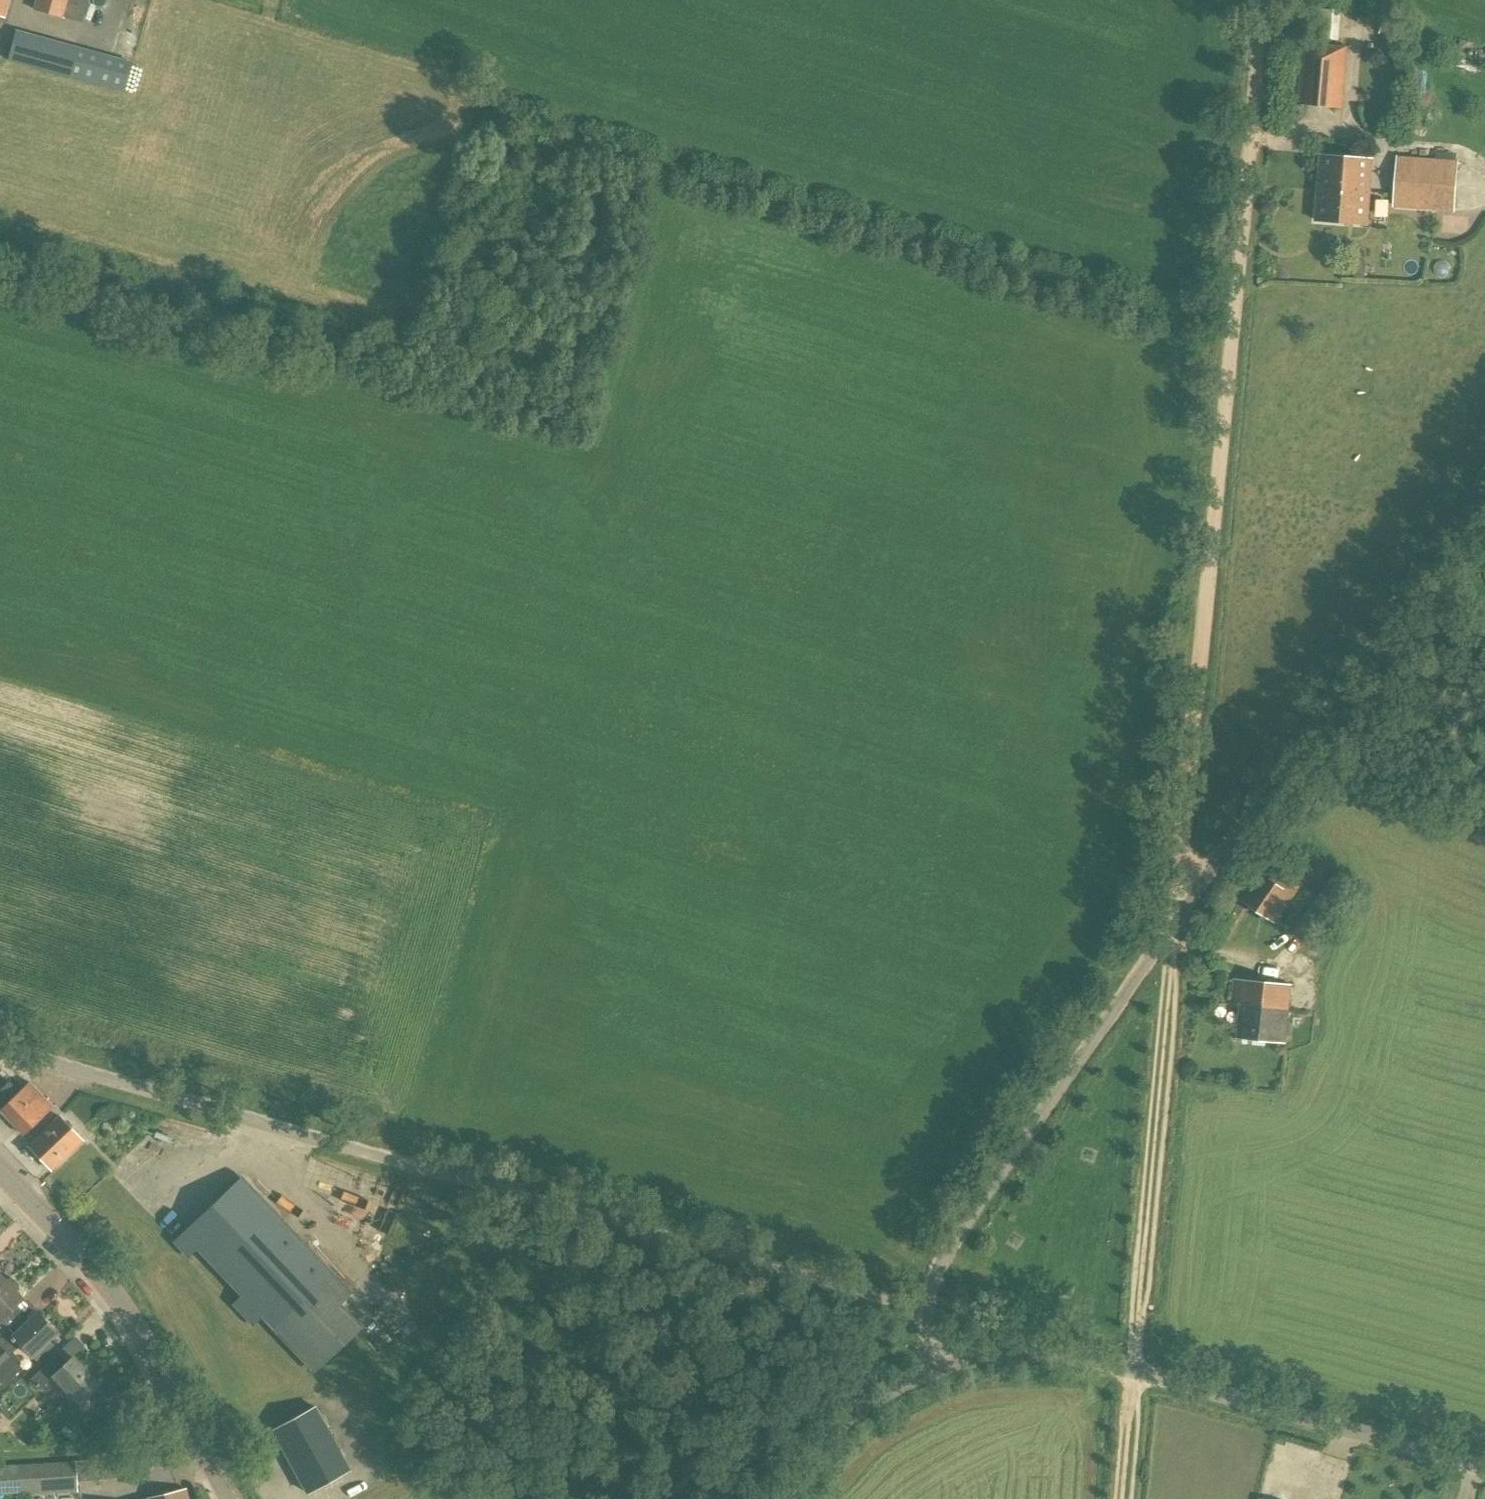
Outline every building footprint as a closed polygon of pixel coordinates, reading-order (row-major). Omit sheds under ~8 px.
[(81,23),(88,0),(36,0),(33,9),(81,23)] [(16,30),(8,60),(125,93),(138,37),(119,33),(113,57),(16,30)] [(1297,104),(1343,108),(1348,46),(1303,42),(1297,104)] [(1320,154),(1317,193),(1329,194),(1329,192),(1354,195),(1354,194),(1371,196),(1374,159),(1320,154)] [(1379,205),(1455,211),(1459,161),(1383,155),(1379,205)] [(1329,194),(1317,193),(1315,220),(1368,225),(1371,196),(1354,194),(1354,195),(1329,192),(1329,194)] [(1241,899),(1276,923),(1301,885),(1266,862),(1241,899)] [(1347,885),(1333,875),(1292,933),(1306,943),(1347,885)] [(1241,1003),(1238,1037),(1286,1042),(1292,985),(1234,979),(1231,1002),(1241,1003)] [(0,1090),(0,1110),(23,1134),(53,1106),(29,1081),(19,1091),(9,1081),(0,1090)] [(59,1114),(27,1144),(52,1170),(83,1140),(59,1114)] [(242,1178),(174,1241),(188,1255),(196,1247),(242,1296),(234,1304),(252,1323),(261,1315),(272,1327),(314,1371),(361,1326),(340,1304),(351,1293),(330,1271),(242,1178)] [(9,1329),(9,1328),(9,1327),(2,1319),(23,1298),(16,1290),(18,1289),(18,1286),(17,1283),(13,1279),(11,1279),(8,1279),(7,1281),(6,1280),(0,1286),(0,1338),(9,1329)] [(1000,1293),(989,1290),(987,1299),(998,1302),(1000,1293)] [(0,1338),(0,1388),(21,1367),(16,1362),(16,1361),(17,1356),(13,1351),(21,1344),(32,1356),(37,1361),(54,1345),(49,1339),(56,1333),(36,1312),(14,1333),(9,1329),(0,1338)] [(58,1352),(30,1379),(39,1389),(52,1376),(74,1398),(79,1403),(84,1398),(99,1383),(73,1356),(67,1362),(58,1352)] [(319,1404),(277,1427),(312,1490),(354,1467),(319,1404)] [(122,1457),(78,1460),(79,1479),(123,1476),(122,1457)] [(75,1460),(19,1464),(20,1493),(20,1496),(77,1492),(76,1479),(79,1479),(78,1460),(75,1460)] [(0,1465),(0,1494),(20,1493),(19,1464),(0,1465)] [(185,1489),(145,1498),(188,1498),(185,1489)]
